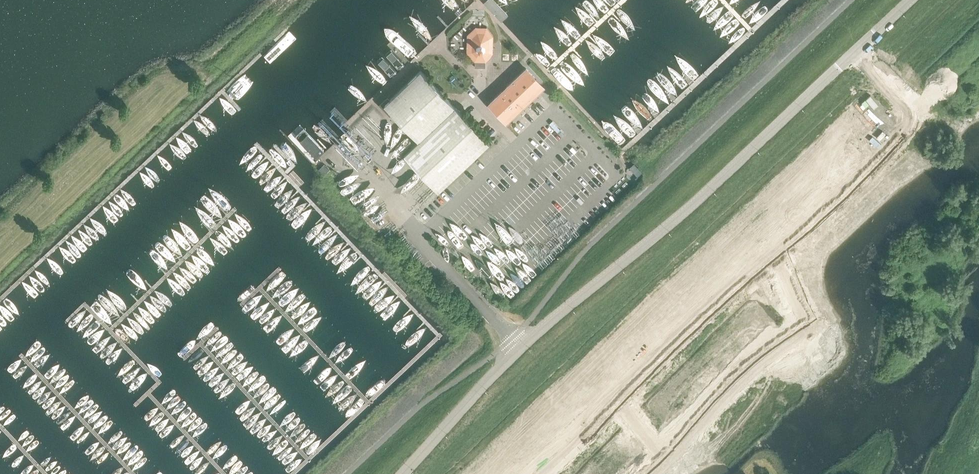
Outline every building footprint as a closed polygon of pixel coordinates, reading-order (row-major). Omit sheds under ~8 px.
[(474,61),(485,61),(486,61),(489,58),(490,36),(486,32),(476,32),(472,35),(471,58),(474,61)] [(534,78),(535,77),(526,68),(505,88),(507,90),(503,93),(501,91),(489,103),(506,121),(538,91),(529,82),(534,78)] [(404,155),(438,191),(489,143),(444,95),(420,70),(389,99),(387,97),(379,104),(387,113),(389,111),(418,141),(404,155)] [(320,170),(321,170),(324,174),(329,169),(326,165),(325,165),(320,170)] [(727,339),(718,348),(732,364),(741,355),(727,339)] [(706,364),(698,373),(714,388),(722,379),(706,364)] [(698,373),(689,382),(705,397),(714,388),(698,373)] [(749,389),(741,398),(756,413),(765,404),(749,389)] [(712,423),(704,432),(721,446),(729,437),(712,423)] [(618,457),(632,473),(642,466),(628,450),(618,457)] [(486,465),(495,473),(508,473),(510,472),(495,457),(486,465)] [(589,470),(593,473),(608,473),(599,462),(589,470)]
